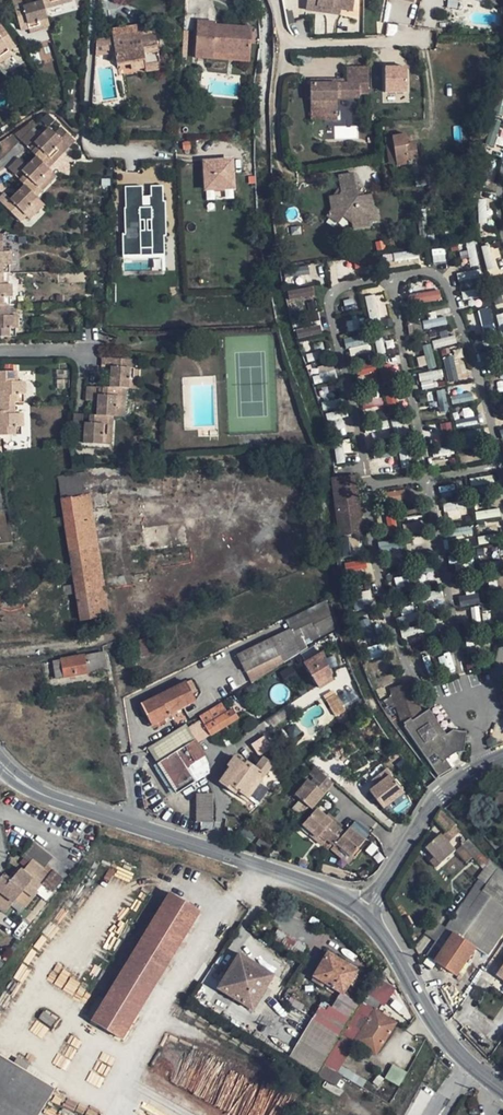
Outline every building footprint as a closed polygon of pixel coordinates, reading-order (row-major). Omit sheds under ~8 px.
[(29,29),(28,28),(39,25),(38,21),(48,19),(44,4),(43,0),(22,6),(21,0),(13,0),(12,0),(21,31),(29,29)] [(315,14),(316,7),(340,11),(352,12),(353,0),(305,0),(303,12),(315,14)] [(316,7),(315,14),(339,17),(340,11),(316,7)] [(30,33),(50,27),(48,19),(38,21),(39,25),(28,28),(29,29),(30,33)] [(195,57),(212,59),(213,53),(249,56),(251,27),(215,25),(215,22),(198,21),(195,57)] [(9,51),(15,47),(0,24),(0,55),(8,50),(9,51)] [(111,30),(112,37),(143,31),(141,24),(111,30)] [(112,37),(113,41),(116,62),(144,58),(145,67),(159,64),(157,52),(156,45),(155,33),(143,35),(143,31),(112,37)] [(103,43),(95,44),(95,46),(95,55),(103,55),(103,43)] [(11,55),(9,51),(8,50),(0,55),(0,63),(11,55)] [(213,53),(212,59),(248,62),(249,56),(213,53)] [(144,58),(116,62),(117,66),(130,64),(131,69),(145,67),(144,58)] [(384,65),(384,92),(409,91),(408,64),(384,65)] [(346,68),(346,78),(346,82),(311,83),(311,109),(324,110),(324,113),(337,113),(337,98),(360,97),(359,94),(369,93),(368,67),(346,68)] [(337,119),(337,113),(324,113),(324,110),(311,109),(310,119),(337,119)] [(123,122),(107,123),(108,138),(123,137),(123,122)] [(502,143),(502,132),(498,131),(499,124),(490,123),(486,144),(502,147),(502,143)] [(26,146),(31,140),(36,136),(34,134),(30,130),(33,128),(29,124),(16,136),(26,146)] [(30,150),(37,157),(47,167),(73,142),(60,129),(55,134),(49,128),(42,135),(34,143),(36,145),(30,150)] [(31,140),(34,143),(42,135),(38,131),(34,134),(36,136),(31,140)] [(414,132),(407,134),(409,143),(415,142),(414,132)] [(409,143),(407,134),(392,136),(392,140),(387,141),(389,154),(395,153),(396,161),(398,167),(409,164),(408,161),(418,159),(415,142),(409,143)] [(175,148),(176,139),(167,139),(167,147),(175,148)] [(32,193),(38,187),(45,179),(42,176),(49,169),(47,167),(37,157),(22,171),(24,174),(19,179),(24,185),(32,193)] [(18,158),(8,169),(14,174),(24,164),(18,158)] [(231,161),(204,162),(206,189),(232,187),(231,161)] [(41,191),(56,176),(49,169),(42,176),(45,179),(38,187),(41,191)] [(255,174),(247,174),(247,185),(255,184),(255,174)] [(332,208),(341,207),(341,211),(353,220),(353,222),(353,225),(353,229),(372,226),(371,222),(379,220),(378,209),(375,210),(372,194),(358,196),(355,175),(339,178),(342,194),(340,196),(330,198),(332,208)] [(25,215),(33,208),(30,205),(37,198),(32,193),(24,185),(10,199),(4,193),(0,196),(0,202),(19,221),(25,215)] [(166,254),(163,185),(150,185),(151,196),(142,196),(142,185),(123,186),(125,255),(166,254)] [(29,219),(44,204),(37,198),(30,205),(33,208),(25,215),(29,219)] [(341,227),(353,225),(353,222),(353,220),(341,211),(341,207),(332,208),(327,216),(341,227)] [(9,273),(8,265),(11,265),(11,252),(2,252),(2,241),(0,242),(0,273),(2,273),(9,273)] [(466,244),(470,266),(478,265),(474,243),(466,244)] [(498,269),(490,244),(481,247),(488,272),(498,269)] [(417,252),(388,254),(389,266),(391,265),(391,261),(417,259),(417,252)] [(484,293),(477,268),(457,274),(464,299),(484,293)] [(2,273),(0,273),(0,305),(9,305),(9,297),(12,296),(12,285),(3,285),(2,273)] [(314,286),(286,290),(289,310),(294,309),(299,338),(321,334),(314,286)] [(411,305),(441,299),(439,289),(409,294),(411,305)] [(365,296),(369,320),(388,316),(384,293),(365,296)] [(15,336),(15,328),(17,328),(17,316),(16,316),(9,316),(9,305),(0,305),(0,337),(15,336)] [(490,307),(477,310),(484,336),(496,333),(490,307)] [(445,317),(423,320),(424,328),(446,324),(445,317)] [(414,332),(422,331),(420,319),(407,320),(408,330),(413,329),(414,332)] [(371,352),(368,334),(345,338),(348,356),(371,352)] [(454,334),(432,341),(434,349),(456,342),(454,334)] [(428,368),(436,366),(431,347),(423,349),(428,368)] [(447,381),(467,379),(464,356),(444,358),(447,381)] [(134,360),(102,358),(102,367),(110,367),(109,387),(120,388),(125,388),(129,388),(129,378),(132,379),(133,368),(134,360)] [(129,388),(137,389),(138,369),(133,368),(132,379),(129,378),(129,388)] [(421,388),(444,382),(441,368),(418,374),(421,388)] [(13,403),(23,402),(23,394),(25,394),(25,381),(16,381),(16,371),(0,371),(0,403),(13,403)] [(95,387),(86,386),(85,400),(94,400),(95,387)] [(113,416),(115,416),(115,407),(119,407),(120,388),(109,387),(103,387),(102,395),(97,395),(96,415),(107,415),(113,416)] [(115,416),(124,417),(125,388),(120,388),(119,407),(115,407),(115,416)] [(385,396),(386,404),(396,403),(396,396),(385,396)] [(362,409),(382,408),(382,397),(362,398),(362,409)] [(20,434),(20,426),(23,426),(22,414),(13,413),(13,403),(0,403),(0,434),(20,434)] [(80,429),(81,414),(74,415),(73,428),(80,429)] [(107,415),(96,415),(89,414),(89,423),(84,423),(83,443),(101,444),(102,435),(106,435),(107,415)] [(111,444),(113,416),(107,415),(106,435),(102,435),(101,444),(111,444)] [(456,421),(457,427),(477,424),(475,417),(456,421)] [(346,458),(333,458),(333,466),(346,466),(346,458)] [(60,500),(61,500),(88,495),(85,473),(57,477),(60,500)] [(360,518),(354,476),(340,478),(341,484),(334,485),(337,534),(355,533),(354,520),(360,518)] [(88,495),(61,500),(80,619),(107,614),(89,495),(88,495)] [(447,503),(445,515),(465,518),(467,506),(447,503)] [(501,517),(500,508),(475,511),(476,519),(501,517)] [(380,543),(380,555),(400,555),(400,542),(380,543)] [(344,563),(345,574),(366,572),(365,561),(344,563)] [(478,593),(458,595),(459,606),(479,604),(478,593)] [(296,656),(308,648),(306,644),(334,629),(325,600),(306,610),(305,610),(311,622),(291,632),(285,620),(233,646),(245,672),(280,655),(285,663),(296,656)] [(305,610),(285,620),(291,632),(311,622),(305,610)] [(151,636),(128,645),(134,660),(157,651),(151,636)] [(322,651),(334,676),(347,670),(336,645),(322,651)] [(75,674),(107,668),(103,652),(52,662),(55,678),(70,675),(71,677),(73,678),(75,676),(75,674)] [(361,699),(351,678),(340,682),(337,684),(348,707),(361,699)] [(185,682),(141,703),(152,725),(169,716),(168,715),(194,701),(185,682)] [(212,704),(202,689),(198,692),(207,707),(212,704)] [(323,692),(318,696),(320,699),(322,698),(333,716),(340,711),(330,693),(325,696),(323,692)] [(403,726),(422,715),(421,714),(411,696),(385,710),(391,719),(395,717),(399,719),(403,726)] [(178,791),(195,781),(186,767),(204,755),(205,755),(198,743),(237,718),(232,710),(216,719),(212,711),(200,718),(200,721),(178,735),(184,745),(159,761),(178,791)] [(430,710),(422,715),(448,760),(456,755),(448,740),(430,710)] [(435,773),(450,764),(448,760),(422,715),(403,726),(425,761),(427,760),(435,773)] [(175,731),(150,747),(159,761),(184,745),(178,735),(175,731)] [(452,734),(450,741),(463,746),(466,739),(452,734)] [(263,735),(251,744),(259,756),(271,746),(263,735)] [(450,741),(448,740),(456,755),(456,754),(463,746),(450,741)] [(195,782),(208,774),(208,768),(207,763),(206,761),(204,755),(186,767),(195,781),(195,782)] [(262,773),(245,761),(243,764),(232,757),(227,765),(229,767),(219,782),(248,803),(250,801),(247,799),(261,779),(259,777),(262,773)] [(178,791),(159,761),(152,765),(172,795),(178,791)] [(453,769),(450,764),(435,773),(438,777),(453,769)] [(328,789),(334,783),(321,773),(316,779),(320,782),(328,789)] [(390,774),(371,790),(384,809),(404,793),(390,774)] [(324,793),(316,786),(309,780),(298,792),(313,805),(324,793)] [(324,793),(328,789),(320,782),(316,786),(324,793)] [(213,793),(196,793),(196,821),(214,821),(213,793)] [(472,793),(464,800),(471,809),(480,801),(472,793)] [(327,814),(318,806),(304,820),(313,828),(311,831),(323,842),(330,835),(343,847),(345,844),(354,851),(368,837),(355,826),(350,831),(328,812),(327,814)] [(461,831),(441,809),(435,819),(447,833),(453,839),(461,831)] [(449,843),(453,839),(447,833),(443,836),(449,843)] [(456,850),(449,843),(443,836),(441,834),(426,848),(435,857),(431,860),(437,867),(456,850)] [(473,858),(480,852),(479,851),(468,839),(465,843),(464,843),(461,846),(473,858)] [(467,863),(473,858),(461,846),(456,850),(467,863)] [(483,871),(489,862),(480,852),(473,858),(473,859),(483,871)] [(44,870),(32,860),(23,871),(21,869),(11,880),(4,874),(0,879),(0,900),(4,904),(8,899),(13,902),(16,899),(26,907),(38,892),(46,898),(63,878),(54,870),(50,875),(44,870)] [(490,860),(489,862),(483,871),(479,878),(487,884),(470,910),(462,905),(434,946),(433,945),(427,954),(457,975),(476,948),(487,955),(500,936),(502,931),(502,872),(498,868),(490,860)] [(47,865),(44,870),(50,875),(54,870),(47,865)] [(162,973),(199,911),(170,893),(133,952),(92,1020),(122,1038),(162,973)] [(272,941),(299,958),(306,948),(278,931),(272,941)] [(493,956),(492,959),(502,967),(502,942),(493,956)] [(344,993),(357,970),(328,952),(314,976),(341,992),(332,1007),(329,1006),(327,1009),(330,1011),(330,1012),(342,1019),(354,999),(344,993)] [(220,989),(254,1011),(276,976),(241,954),(220,989)] [(485,968),(498,976),(502,970),(502,967),(492,959),(485,968)] [(391,973),(386,966),(381,971),(376,978),(383,983),(391,973)] [(498,976),(479,1004),(496,1017),(502,1008),(502,970),(498,976)] [(343,1033),(376,1054),(396,1023),(362,1002),(343,1033)] [(55,1019),(44,1012),(40,1018),(51,1025),(55,1019)] [(0,1055),(0,1114),(37,1114),(54,1087),(0,1055)] [(499,1069),(502,1065),(493,1059),(490,1062),(499,1069)] [(392,1064),(385,1078),(400,1085),(406,1071),(392,1064)]
